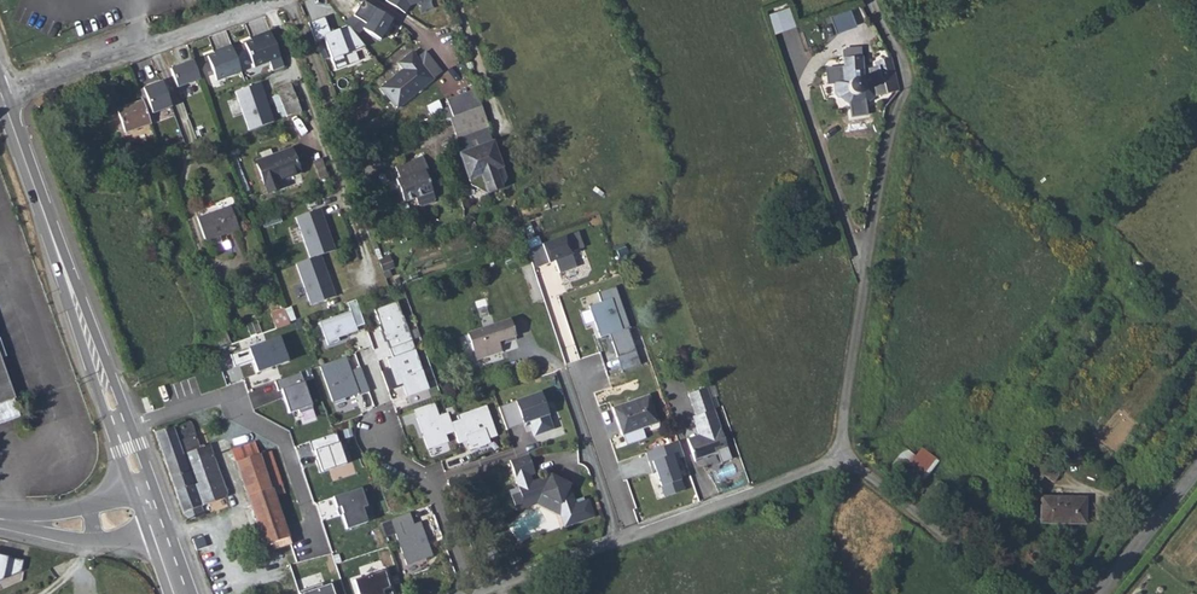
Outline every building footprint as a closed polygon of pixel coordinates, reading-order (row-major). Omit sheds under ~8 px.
[(385,0),(407,14),(412,8),(435,0),(385,0)] [(821,1),(811,5),(813,10),(823,6),(821,1)] [(777,34),(797,27),(790,4),(769,11),(777,34)] [(838,31),(856,25),(851,9),(832,15),(838,31)] [(393,20),(375,10),(366,24),(353,16),(346,22),(348,26),(356,35),(364,30),(381,40),(393,20)] [(356,35),(348,26),(332,33),(324,18),(309,24),(315,41),(323,38),(332,60),(365,47),(356,35)] [(284,67),(270,31),(258,35),(259,38),(244,43),(254,68),(273,60),(274,63),(270,65),(273,72),(284,67)] [(241,72),(231,45),(221,49),(222,51),(207,57),(216,81),(241,72)] [(380,88),(397,109),(441,72),(425,52),(417,59),(412,53),(398,63),(403,69),(380,88)] [(863,69),(862,57),(843,58),(843,67),(836,69),(837,83),(834,84),(835,93),(837,93),(839,98),(848,94),(852,96),(849,104),(850,107),(865,105),(864,97),(862,93),(863,87),(863,86),(863,82),(864,77),(863,69)] [(899,87),(891,57),(878,60),(879,65),(863,69),(864,77),(863,82),(863,86),(872,85),(874,97),(897,90),(899,87)] [(170,69),(177,88),(199,80),(192,60),(183,63),(183,64),(170,69)] [(171,106),(162,81),(143,88),(151,113),(171,106)] [(276,90),(284,110),(286,116),(286,117),(301,112),(290,84),(276,90)] [(274,122),(260,85),(236,95),(249,131),(274,122)] [(101,100),(95,86),(83,90),(88,104),(101,100)] [(481,106),(475,90),(447,100),(449,107),(453,117),(466,112),(481,106)] [(848,94),(839,98),(849,104),(852,96),(848,94)] [(143,100),(117,109),(125,133),(151,124),(143,100)] [(453,117),(449,119),(456,136),(488,124),(481,106),(466,112),(453,117)] [(453,117),(449,107),(443,109),(447,120),(449,119),(453,117)] [(489,127),(488,124),(456,136),(457,139),(454,144),(458,154),(459,154),(492,141),(487,128),(489,127)] [(365,139),(354,143),(357,152),(369,148),(365,139)] [(493,141),(492,141),(459,154),(468,179),(473,177),(477,189),(487,194),(502,189),(506,178),(502,167),(499,168),(496,159),(499,158),(493,141)] [(291,148),(272,155),(262,159),(256,162),(267,194),(280,189),(277,181),(300,173),(291,148)] [(260,153),(262,159),(272,155),(270,150),(260,153)] [(435,199),(425,173),(428,172),(423,157),(395,167),(399,178),(396,180),(404,202),(415,198),(418,205),(421,207),(433,202),(435,199)] [(473,177),(468,179),(470,186),(477,189),(473,177)] [(205,241),(210,240),(219,236),(239,229),(230,207),(197,219),(205,241)] [(320,255),(334,250),(319,208),(294,217),(309,259),(320,255)] [(578,233),(527,250),(533,269),(555,262),(559,275),(576,269),(571,254),(584,250),(578,233)] [(219,236),(210,240),(215,254),(231,247),(228,241),(222,243),(219,236)] [(1144,260),(1134,252),(1127,259),(1138,267),(1144,260)] [(309,259),(296,264),(310,305),(335,296),(320,255),(309,259)] [(392,267),(388,258),(381,261),(384,270),(392,267)] [(278,293),(268,268),(263,270),(272,295),(278,293)] [(383,273),(385,279),(391,277),(389,271),(383,273)] [(617,358),(636,352),(628,329),(630,328),(616,287),(598,293),(601,303),(590,307),(591,310),(595,322),(600,338),(610,335),(611,335),(614,342),(612,343),(617,358)] [(386,342),(392,358),(414,350),(415,350),(408,332),(405,333),(403,326),(406,325),(397,302),(374,310),(385,342),(386,342)] [(291,307),(284,309),(289,324),(297,321),(291,307)] [(270,314),(276,329),(289,324),(284,309),(270,314)] [(581,313),(585,325),(595,322),(591,310),(581,313)] [(350,312),(319,323),(327,346),(339,342),(338,338),(357,331),(350,312)] [(509,321),(468,335),(476,359),(500,351),(498,345),(516,339),(509,321)] [(279,338),(230,355),(234,367),(253,360),(257,372),(288,361),(279,338)] [(428,390),(414,350),(392,358),(387,360),(390,369),(381,372),(387,389),(396,386),(401,384),(402,386),(406,397),(428,390)] [(640,365),(636,352),(617,358),(622,371),(640,365)] [(19,417),(13,400),(15,399),(0,357),(0,424),(19,417)] [(351,372),(345,357),(319,366),(332,403),(357,394),(358,396),(369,391),(361,368),(351,372)] [(209,365),(201,367),(200,374),(205,379),(212,377),(214,370),(209,365)] [(300,373),(274,381),(278,392),(281,391),(289,414),(298,411),(299,413),(312,409),(300,373)] [(731,459),(714,410),(719,408),(715,397),(710,399),(706,388),(688,394),(696,416),(693,417),(699,435),(687,439),(694,460),(717,452),(721,463),(731,459)] [(540,392),(498,407),(506,430),(529,422),(534,436),(552,429),(540,392)] [(648,396),(621,405),(613,408),(622,435),(657,423),(648,396)] [(445,435),(454,432),(451,423),(450,422),(447,413),(438,417),(433,403),(414,410),(427,449),(447,442),(445,435)] [(459,419),(450,422),(451,423),(454,432),(457,440),(466,437),(467,440),(470,449),(490,442),(488,438),(497,435),(486,405),(458,414),(459,419)] [(194,424),(189,421),(154,433),(186,522),(204,515),(201,506),(226,497),(227,495),(209,445),(199,448),(192,430),(191,430),(194,427),(194,424)] [(335,433),(308,442),(312,452),(314,451),(317,460),(315,460),(319,473),(346,464),(335,433)] [(231,450),(252,511),(255,520),(264,545),(273,542),(275,550),(291,546),(275,497),(285,493),(270,452),(259,455),(255,442),(231,450)] [(684,457),(678,442),(645,453),(650,466),(653,465),(656,473),(661,487),(669,484),(673,495),(684,491),(674,460),(684,457)] [(915,456),(904,448),(891,464),(902,472),(898,478),(912,488),(940,452),(932,446),(927,453),(921,448),(915,456)] [(528,454),(509,460),(519,488),(509,491),(514,509),(524,505),(522,498),(541,492),(560,504),(562,511),(561,515),(565,526),(593,516),(588,501),(584,502),(583,498),(573,501),(570,491),(567,489),(568,488),(549,478),(549,479),(546,478),(531,483),(529,475),(534,473),(528,454)] [(1046,471),(1035,487),(1047,496),(1058,481),(1046,471)] [(550,477),(549,478),(568,488),(569,487),(550,477)] [(463,490),(458,478),(449,482),(453,493),(463,490)] [(664,498),(673,495),(669,484),(661,487),(664,498)] [(360,488),(332,497),(336,508),(340,507),(342,514),(341,514),(346,529),(367,522),(362,508),(367,507),(360,488)] [(522,498),(524,505),(536,501),(561,515),(562,511),(560,504),(541,492),(522,498)] [(810,493),(799,496),(802,504),(812,500),(810,493)] [(1097,524),(1096,497),(1052,499),(1053,526),(1097,524)] [(412,525),(408,513),(389,520),(405,565),(430,556),(419,523),(412,525)] [(497,551),(495,547),(487,550),(493,569),(502,567),(497,551)] [(20,572),(23,561),(0,556),(0,581),(20,572)] [(358,593),(393,593),(384,570),(354,580),(358,593)] [(299,593),(334,593),(331,586),(323,588),(322,585),(299,593)]
